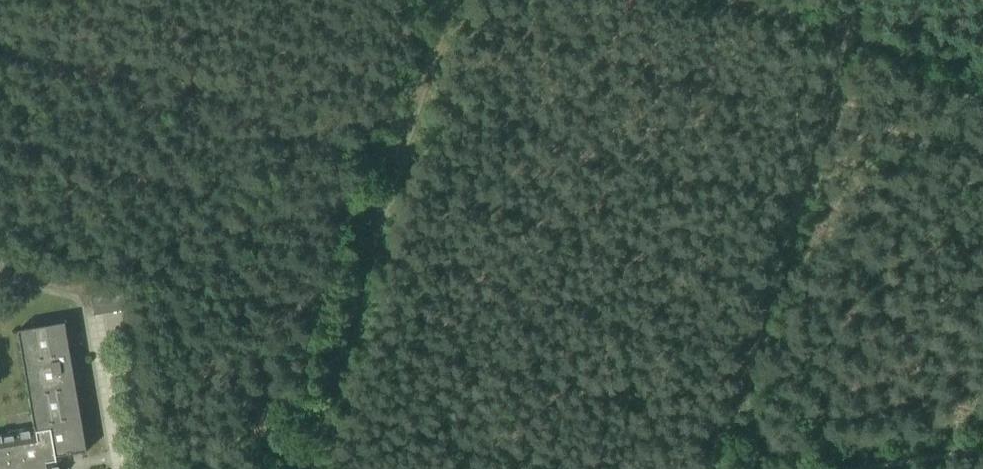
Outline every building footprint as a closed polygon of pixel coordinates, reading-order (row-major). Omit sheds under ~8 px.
[(60,457),(85,453),(63,319),(44,322),(44,327),(17,332),(33,427),(0,433),(0,468),(62,468),(60,457)]
